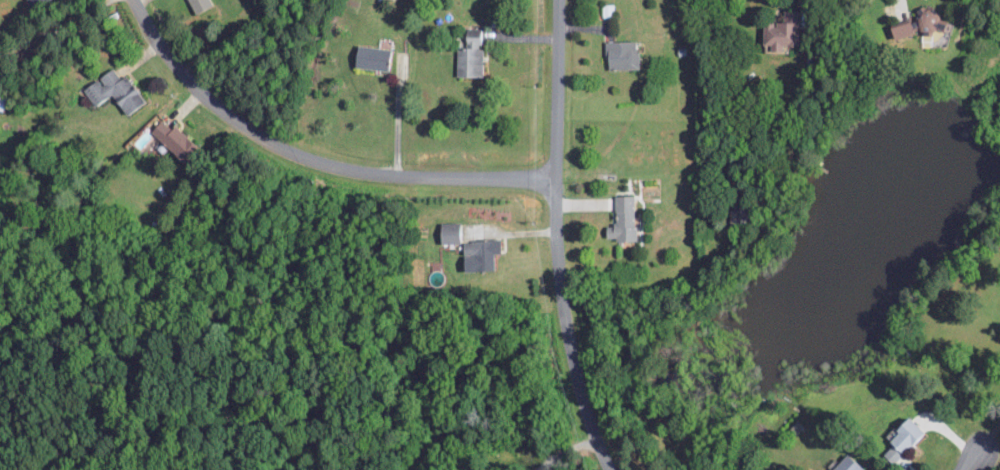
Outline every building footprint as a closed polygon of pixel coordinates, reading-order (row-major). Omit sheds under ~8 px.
[(193,13),(210,5),(208,0),(186,0),(193,13)] [(921,45),(930,47),(933,37),(942,39),(948,16),(920,9),(915,31),(924,33),(921,45)] [(888,27),(892,40),(912,34),(908,21),(888,27)] [(456,77),(482,77),(482,48),(482,28),(465,28),(464,48),(456,47),(456,77)] [(636,40),(605,41),(606,69),(637,69),(636,40)] [(354,66),(387,70),(389,49),(356,45),(354,66)] [(144,102),(126,75),(120,78),(113,67),(98,77),(99,78),(82,89),(93,106),(111,94),(125,114),(144,102)] [(150,131),(185,163),(198,148),(173,125),(170,128),(161,120),(150,131)] [(634,239),(633,195),(613,195),(614,225),(605,226),(605,240),(634,239)] [(459,222),(439,223),(439,244),(460,243),(459,222)] [(492,253),(499,253),(499,239),(461,241),(462,271),(493,270),(492,253)] [(923,433),(908,416),(885,437),(892,444),(882,453),(891,462),(923,433)] [(864,469),(848,453),(830,469),(864,469)]
